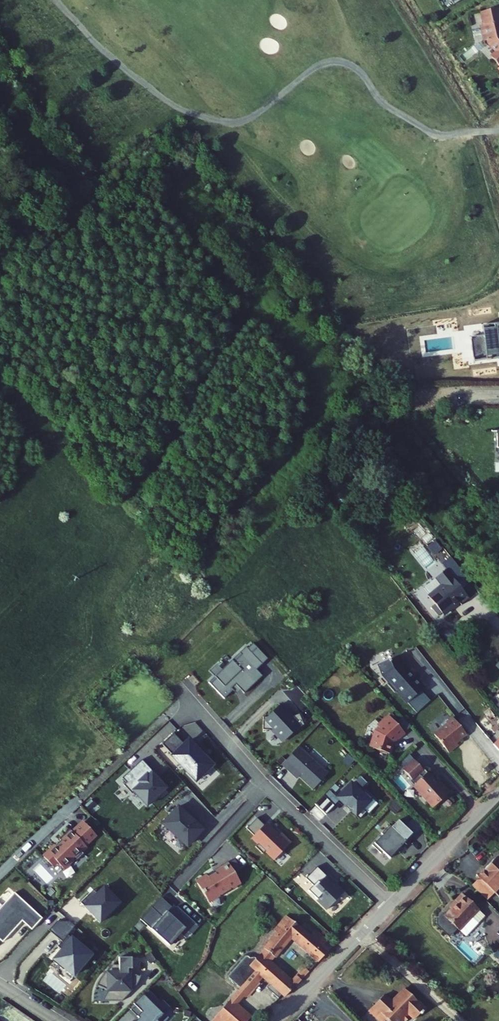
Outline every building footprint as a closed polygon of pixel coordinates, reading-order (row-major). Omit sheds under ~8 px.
[(484,10),(487,23),(484,23),(487,39),(491,38),(491,42),(498,50),(498,7),(484,10)] [(478,363),(498,360),(498,326),(487,328),(488,338),(475,339),(478,363)] [(443,586),(429,597),(444,615),(454,607),(453,606),(458,602),(461,605),(469,599),(446,570),(437,578),(443,586)] [(248,649),(261,663),(267,658),(254,644),(248,649)] [(248,649),(247,648),(240,653),(242,655),(235,662),(233,660),(215,677),(217,679),(211,684),(223,698),(232,689),(231,687),(235,683),(241,690),(243,693),(262,675),(256,669),(261,663),(248,649)] [(233,660),(235,662),(242,655),(240,653),(233,660)] [(405,666),(400,654),(380,662),(383,673),(390,680),(388,682),(396,691),(398,689),(408,701),(422,689),(415,682),(419,679),(413,672),(412,673),(407,668),(406,665),(405,666)] [(415,682),(422,689),(425,686),(419,679),(415,682)] [(241,690),(235,683),(231,687),(232,689),(237,693),(241,690)] [(431,700),(422,689),(408,701),(417,711),(431,700)] [(281,707),(279,706),(268,716),(264,716),(263,729),(275,729),(285,740),(297,729),(299,730),(304,724),(300,713),(292,716),(291,718),(287,714),(289,713),(282,706),(281,707)] [(392,742),(397,739),(404,733),(389,716),(380,725),(380,729),(376,732),(371,748),(390,754),(393,744),(392,742)] [(467,735),(454,718),(448,723),(446,721),(442,725),(444,728),(435,734),(449,752),(458,745),(456,743),(467,735)] [(183,730),(173,719),(161,730),(195,766),(213,749),(204,740),(202,742),(197,736),(188,726),(183,730)] [(125,768),(123,771),(131,779),(134,777),(147,791),(157,782),(156,781),(164,773),(156,764),(155,765),(151,761),(153,759),(141,745),(123,762),(127,766),(125,768)] [(328,775),(299,746),(282,765),(289,772),(292,769),(313,790),(328,775)] [(416,761),(405,770),(413,780),(420,774),(423,778),(415,786),(423,795),(422,796),(429,803),(434,808),(451,794),(441,782),(438,784),(436,781),(436,780),(432,775),(431,776),(425,769),(424,769),(416,761)] [(362,793),(351,783),(337,798),(346,806),(345,807),(359,819),(366,812),(363,808),(373,798),(365,790),(362,793)] [(335,806),(325,795),(316,804),(327,815),(335,806)] [(186,846),(201,830),(186,816),(187,815),(178,807),(163,824),(186,846)] [(267,852),(276,861),(292,844),(282,834),(280,836),(268,824),(266,826),(258,819),(248,829),(256,836),(253,839),(260,845),(257,847),(264,855),(267,852)] [(96,835),(85,823),(74,833),(71,830),(61,839),(62,841),(45,857),(53,866),(57,862),(64,869),(75,859),(77,861),(85,854),(83,851),(87,847),(85,845),(96,835)] [(408,846),(416,837),(406,828),(399,835),(391,826),(383,834),(384,835),(373,846),(382,854),(384,852),(391,860),(406,844),(408,846)] [(498,860),(496,858),(478,877),(479,879),(472,886),(488,901),(495,893),(494,892),(498,886),(498,859),(498,860)] [(241,870),(234,860),(228,864),(234,874),(241,870)] [(239,882),(234,874),(228,864),(227,862),(218,868),(219,870),(197,884),(207,902),(218,895),(219,897),(231,890),(230,888),(235,884),(239,882)] [(318,868),(307,880),(315,887),(309,892),(328,911),(345,895),(337,887),(336,887),(335,887),(327,879),(328,878),(318,868)] [(6,903),(7,904),(0,913),(0,941),(1,939),(4,942),(11,934),(9,932),(15,925),(17,927),(23,920),(33,929),(43,918),(15,892),(6,903)] [(470,920),(478,911),(461,895),(451,906),(453,908),(455,910),(445,921),(458,933),(464,939),(476,926),(470,920)] [(168,913),(173,908),(162,898),(153,908),(163,918),(168,913)] [(141,921),(168,946),(184,929),(186,930),(191,935),(199,927),(178,908),(171,916),(168,913),(163,918),(153,908),(141,921)] [(442,918),(445,921),(455,910),(453,908),(442,918)] [(485,917),(478,911),(470,920),(476,926),(485,917)] [(215,1020),(254,1020),(241,1009),(248,1000),(264,981),(269,985),(281,972),(270,963),(292,937),(320,961),(328,952),(287,916),(275,930),(278,933),(276,936),(274,934),(267,942),(269,944),(259,956),(253,958),(251,957),(246,958),(229,977),(230,983),(241,992),(240,994),(215,1020)] [(76,925),(70,920),(57,921),(49,930),(62,941),(57,946),(61,950),(53,959),(54,960),(52,961),(62,970),(63,968),(72,976),(91,956),(67,935),(76,925)] [(186,930),(184,929),(168,946),(170,947),(186,930)] [(316,930),(312,935),(329,950),(333,945),(316,930)] [(133,969),(133,957),(120,957),(120,965),(113,965),(100,979),(97,985),(108,990),(110,990),(110,1001),(122,1001),(132,990),(137,984),(141,976),(129,973),(129,969),(133,969)] [(307,965),(304,969),(309,974),(313,969),(307,965)] [(304,969),(298,976),(303,980),(309,974),(304,969)] [(281,972),(269,985),(276,991),(288,977),(281,972)] [(298,976),(293,981),(298,986),(303,980),(298,976)] [(288,977),(276,991),(286,999),(298,986),(293,981),(288,977)] [(150,989),(131,1008),(141,1018),(138,1020),(160,1020),(167,1012),(161,1006),(163,1003),(150,989)] [(415,1020),(426,1010),(404,990),(397,996),(397,1000),(392,1005),(383,997),(368,1013),(377,1020),(407,1020),(411,1017),(415,1020)]
